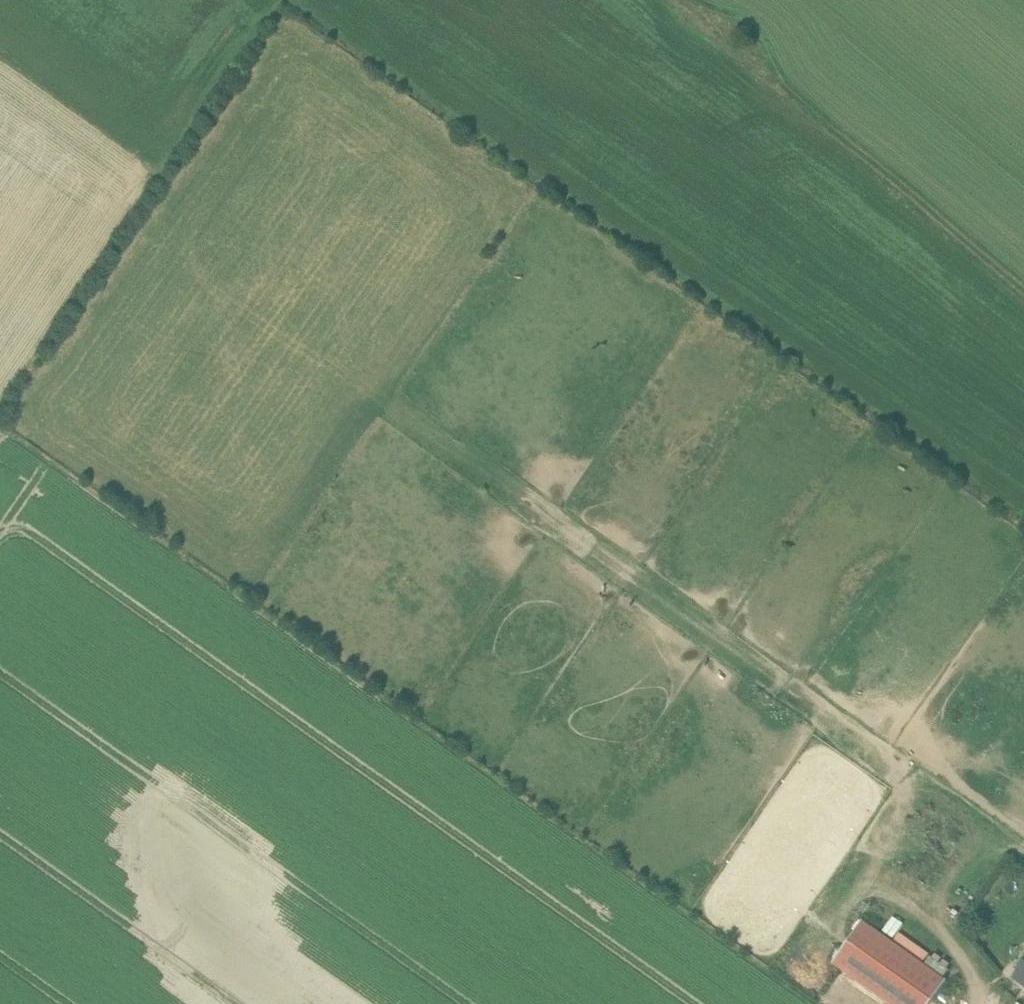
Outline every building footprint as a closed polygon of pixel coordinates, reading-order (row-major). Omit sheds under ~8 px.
[(891,1003),(929,1003),(946,980),(862,920),(832,962),(891,1003)] [(1023,985),(1023,963),(1014,977),(1023,985)]
